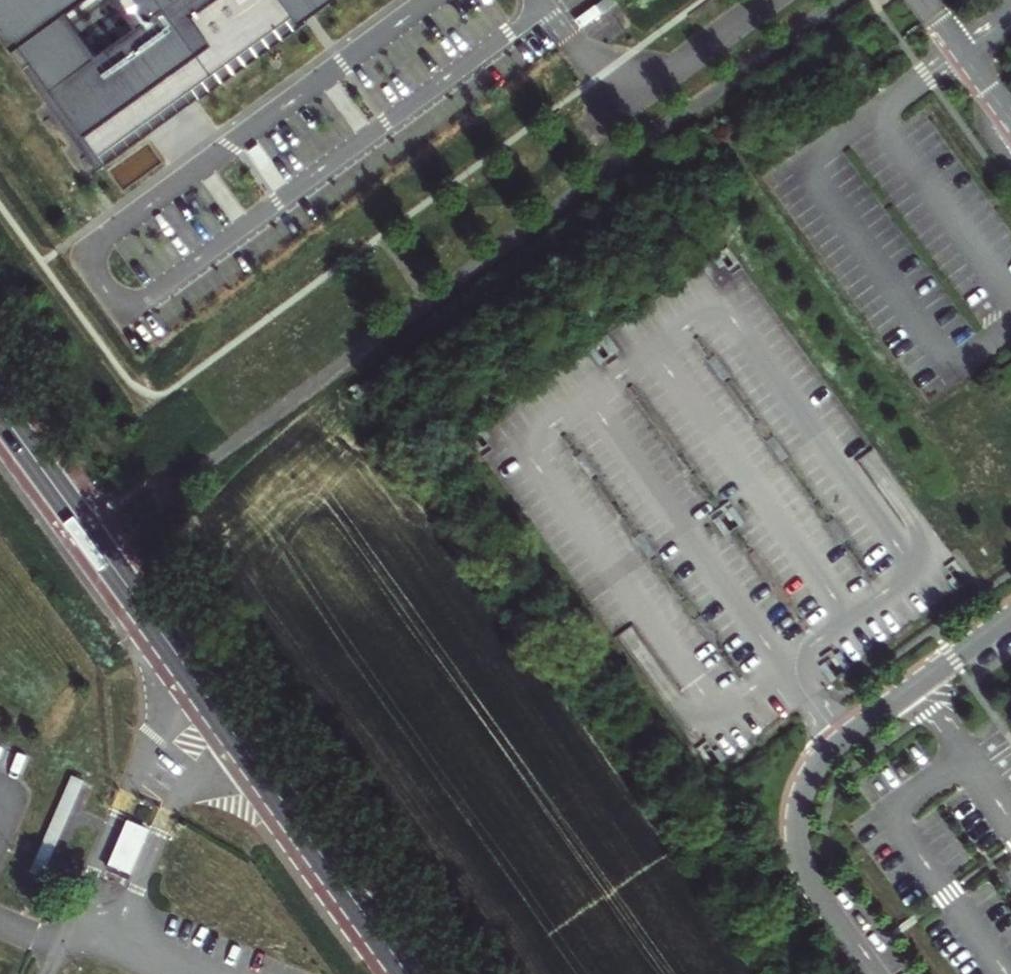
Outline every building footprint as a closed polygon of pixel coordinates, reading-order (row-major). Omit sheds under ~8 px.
[(22,0),(0,0),(0,25),(3,28),(29,10),(22,0)] [(29,10),(3,28),(105,163),(114,166),(266,57),(258,48),(323,0),(22,0),(29,10)] [(602,14),(617,3),(615,0),(603,0),(596,6),(602,14)] [(128,822),(108,868),(128,877),(148,831),(128,822)]
